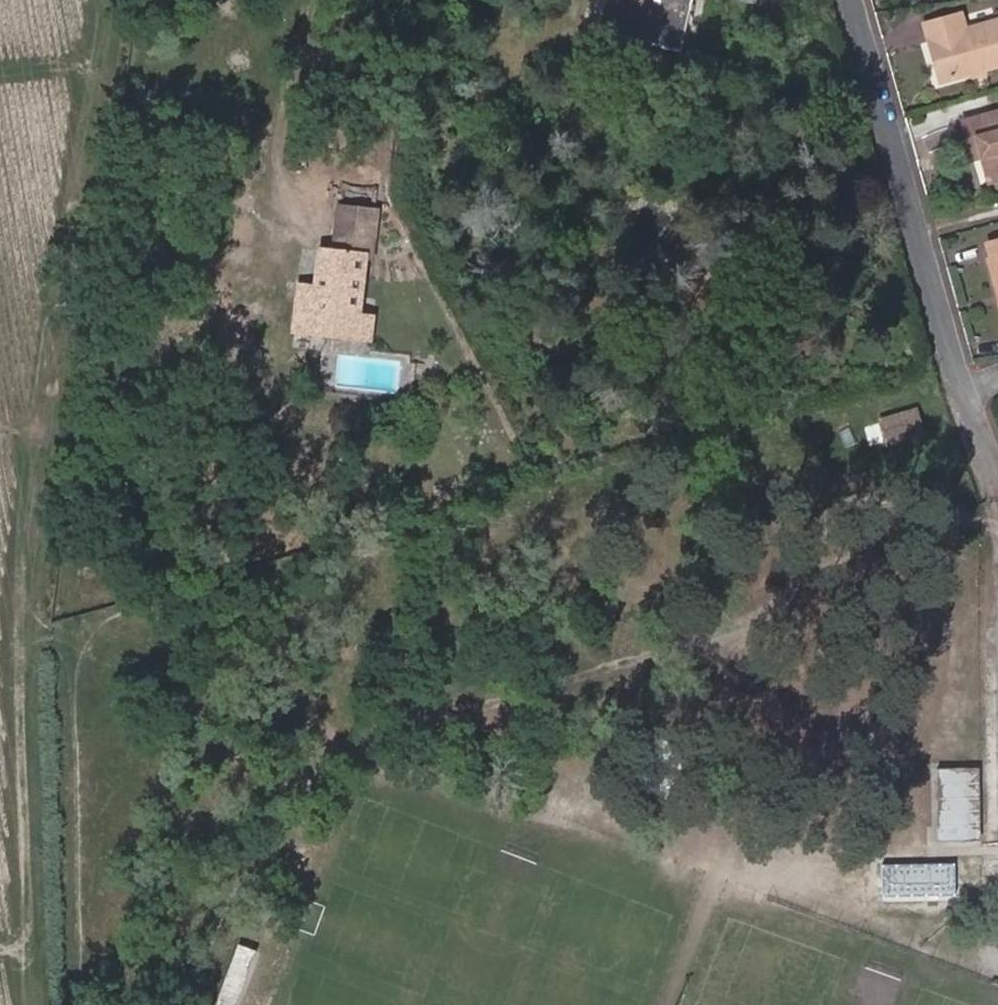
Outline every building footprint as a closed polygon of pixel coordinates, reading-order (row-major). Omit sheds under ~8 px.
[(597,33),(681,53),(694,0),(605,0),(597,33)] [(962,27),(957,12),(921,23),(936,77),(997,60),(997,17),(962,27)] [(958,120),(964,144),(973,142),(976,154),(983,181),(997,177),(997,109),(958,120)] [(973,142),(964,144),(968,156),(976,154),(973,142)] [(336,235),(373,240),(377,211),(339,206),(339,208),(336,235)] [(313,307),(297,304),(293,332),(353,340),(356,316),(363,258),(371,259),(373,240),(336,235),(333,253),(321,251),(316,287),(313,307)] [(985,242),(990,259),(997,287),(997,238),(985,242)] [(990,259),(982,262),(993,301),(997,299),(997,287),(990,259)] [(300,285),(297,304),(313,307),(316,287),(300,285)] [(356,316),(353,340),(370,342),(373,318),(356,316)] [(916,405),(882,415),(890,442),(924,433),(916,405)] [(976,768),(940,770),(944,842),(981,840),(976,768)] [(961,861),(884,859),(883,894),(960,896),(961,861)] [(239,945),(216,1004),(239,1004),(259,953),(239,945)]
